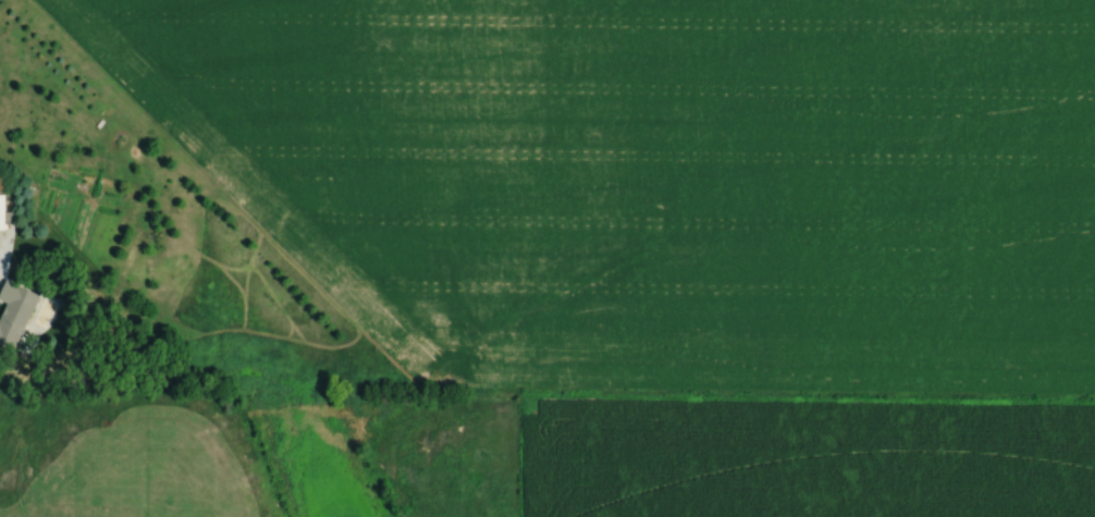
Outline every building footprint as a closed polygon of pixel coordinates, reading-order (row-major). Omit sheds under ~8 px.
[(3,279),(0,284),(0,302),(4,304),(0,311),(0,331),(15,339),(37,297),(3,279)]
